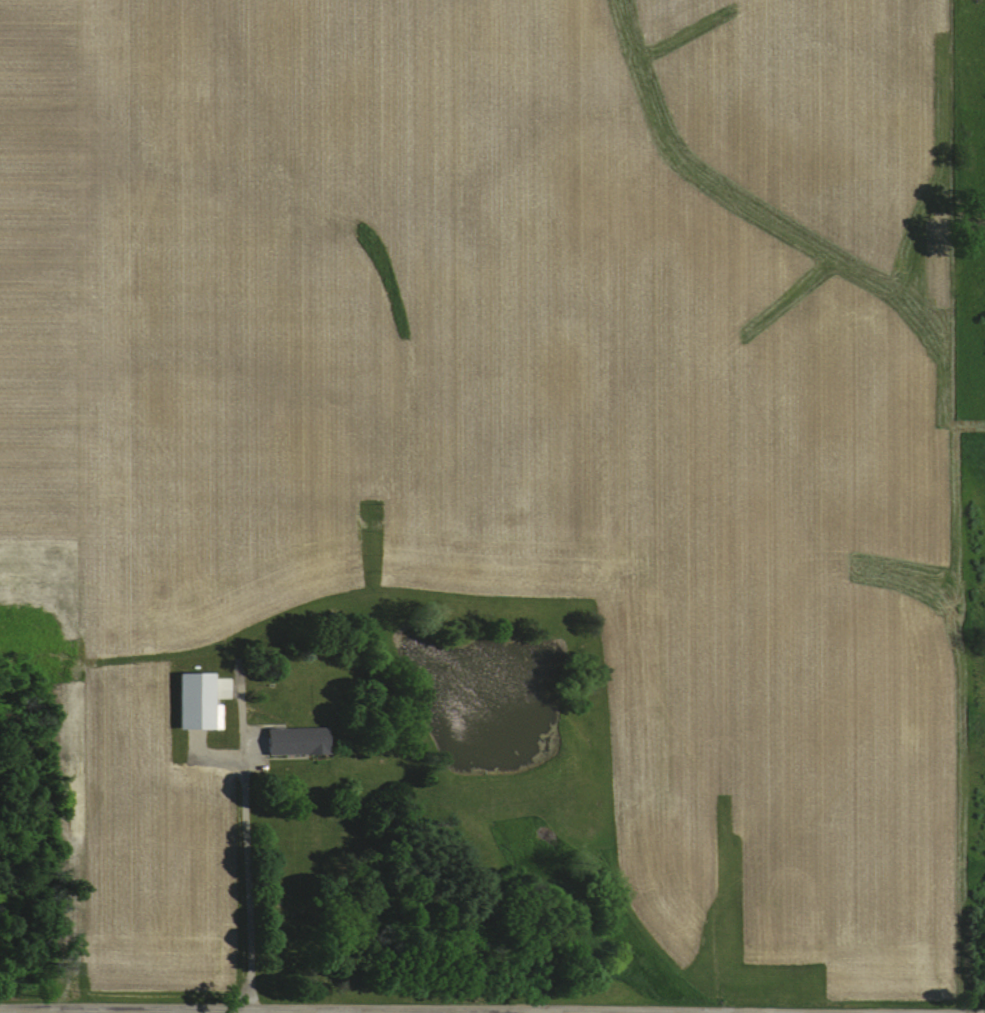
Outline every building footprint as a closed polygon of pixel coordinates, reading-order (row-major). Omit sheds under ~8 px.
[(174,730),(218,729),(218,705),(209,705),(209,673),(173,673),(174,730)] [(263,728),(263,756),(324,754),(324,727),(263,728)]
